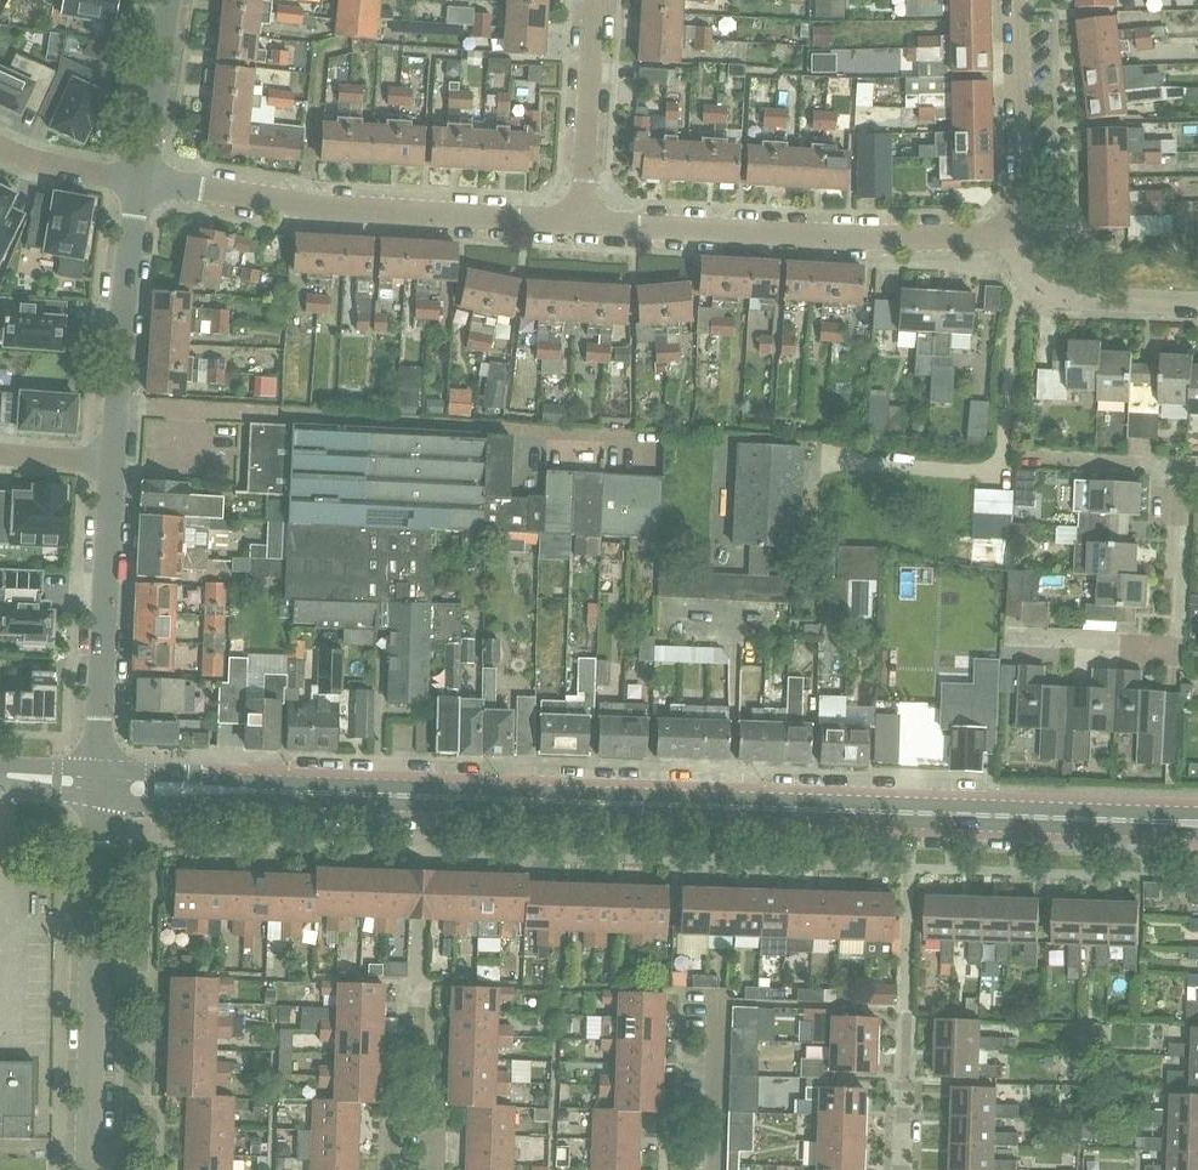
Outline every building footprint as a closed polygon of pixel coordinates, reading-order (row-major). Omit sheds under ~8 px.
[(116,0),(64,0),(62,14),(112,23),(116,0)] [(222,8),(270,14),(271,2),(259,1),(259,0),(223,0),(222,8)] [(336,24),(335,35),(335,37),(353,39),(365,40),(376,41),(380,0),(339,0),(336,24)] [(642,10),(678,12),(679,0),(643,0),(642,10)] [(907,17),(950,16),(950,20),(986,20),(986,0),(907,0),(907,17)] [(1080,9),(1116,8),(1116,0),(1080,0),(1080,9)] [(507,15),(500,15),(500,27),(544,29),(545,4),(508,3),(507,15)] [(289,24),(290,7),(277,5),(276,23),(289,24)] [(303,8),(290,7),(289,24),(301,25),(303,8)] [(222,8),(220,33),(255,36),(256,24),(269,25),(270,14),(222,8)] [(642,10),(641,35),(684,38),(685,26),(678,25),(678,12),(642,10)] [(490,26),(491,14),(473,13),(472,25),(490,26)] [(1080,23),(1083,47),(1123,42),(1129,42),(1136,41),(1153,39),(1166,38),(1165,28),(1152,29),(1118,32),(1116,18),(1080,23)] [(945,38),(945,49),(987,48),(986,20),(950,20),(951,38),(945,38)] [(490,38),(491,26),(490,26),(472,25),(472,37),(490,38)] [(695,26),(695,38),(712,39),(713,27),(695,26)] [(813,26),(813,47),(833,46),(833,26),(813,26)] [(544,29),(500,27),(499,39),(505,39),(505,53),(542,55),(544,29)] [(255,36),(220,33),(217,58),(264,63),(266,50),(254,49),(255,36)] [(677,49),(683,50),(684,38),(641,35),(639,60),(676,62),(677,49)] [(916,37),(917,50),(933,49),(933,37),(916,37)] [(695,38),(694,50),(711,51),(712,39),(695,38)] [(1154,48),(1153,39),(1136,41),(1137,50),(1154,48)] [(376,41),(365,40),(365,43),(369,49),(375,49),(376,41)] [(1083,47),(1086,71),(1122,67),(1121,52),(1130,51),(1129,42),(1123,42),(1083,47)] [(945,49),(933,49),(917,50),(917,63),(945,63),(945,59),(951,59),(951,74),(987,73),(987,48),(945,49)] [(289,52),(271,50),(270,64),(287,65),(289,52)] [(835,54),(810,54),(810,73),(836,73),(835,54)] [(58,71),(50,88),(65,95),(50,127),(49,127),(49,128),(50,129),(50,128),(58,132),(59,133),(60,133),(72,138),(72,139),(74,140),(74,139),(82,143),(83,144),(84,142),(83,142),(90,127),(91,127),(91,126),(98,111),(99,110),(98,110),(105,95),(106,95),(106,93),(105,93),(87,85),(94,71),(61,55),(58,71)] [(489,58),(488,74),(510,75),(511,59),(489,58)] [(50,88),(58,71),(32,60),(22,79),(0,69),(0,105),(18,113),(18,114),(20,115),(21,113),(20,113),(26,99),(42,106),(50,88)] [(1122,67),(1086,71),(1089,95),(1134,90),(1135,90),(1142,89),(1162,87),(1160,73),(1142,75),(1141,65),(1122,67)] [(529,66),(528,82),(541,83),(542,66),(529,66)] [(214,93),(261,98),(262,86),(250,85),(251,71),(217,67),(214,93)] [(638,83),(666,84),(667,69),(639,67),(638,83)] [(918,107),(918,110),(946,110),(988,109),(987,84),(951,84),(951,93),(932,94),(931,80),(904,80),(904,108),(918,107)] [(448,82),(447,90),(458,90),(459,82),(448,82)] [(873,84),(856,83),(855,106),(872,107),(873,84)] [(349,103),(350,85),(338,84),(337,102),(349,103)] [(362,85),(350,85),(349,103),(361,104),(362,85)] [(385,105),(398,106),(399,87),(387,87),(385,105)] [(411,88),(399,87),(398,106),(410,107),(411,88)] [(1134,90),(1089,95),(1092,120),(1128,115),(1127,104),(1137,103),(1163,100),(1162,87),(1142,89),(1135,90),(1134,90)] [(1185,88),(1162,87),(1163,100),(1185,97),(1185,88)] [(279,108),(281,91),(267,90),(266,107),(279,108)] [(447,90),(446,108),(459,109),(460,91),(447,90)] [(295,92),(281,91),(279,108),(293,109),(295,92)] [(460,91),(459,109),(471,110),(472,91),(460,91)] [(214,93),(212,117),(246,121),(248,109),(260,110),(261,98),(214,93)] [(495,111),(509,112),(510,93),(496,93),(495,111)] [(664,104),(663,121),(676,122),(677,104),(664,104)] [(700,146),(687,145),(686,180),(710,181),(713,134),(714,106),(702,105),(700,146)] [(713,134),(710,181),(734,183),(735,171),(736,148),(724,147),(725,130),(727,106),(714,106),(713,134)] [(774,126),(775,108),(763,107),(762,126),(774,126)] [(775,108),(774,126),(786,127),(787,108),(775,108)] [(508,135),(506,171),(524,171),(524,160),(536,161),(539,112),(539,110),(526,109),(526,111),(525,136),(508,135)] [(952,120),(952,134),(988,133),(988,109),(946,110),(918,110),(918,120),(952,120)] [(811,129),(823,129),(824,111),(812,111),(811,129)] [(836,112),(824,111),(823,129),(835,130),(836,112)] [(349,113),(337,113),(336,127),(324,126),(322,161),(346,162),(349,113)] [(361,114),(349,113),(346,162),(370,163),(372,129),(360,128),(361,114)] [(384,129),(372,129),(370,163),(395,165),(397,116),(384,115),(384,129)] [(420,166),(422,131),(410,130),(410,116),(397,116),(395,165),(420,166)] [(262,122),(246,121),(212,117),(209,143),(231,146),(231,153),(259,155),(262,122)] [(647,118),(635,117),(632,166),(641,167),(640,177),(660,178),(662,144),(646,143),(647,118)] [(456,168),(458,119),(446,118),(445,132),(431,131),(430,166),(456,168)] [(471,120),(458,119),(456,168),(480,169),(482,134),(470,133),(471,120)] [(506,171),(508,135),(509,122),(494,121),(494,135),(482,134),(480,169),(506,171)] [(304,126),(262,122),(259,155),(301,160),(304,126)] [(1091,130),(1092,155),(1135,155),(1144,155),(1160,155),(1160,152),(1160,144),(1160,141),(1144,141),(1144,130),(1128,130),(1091,130)] [(662,144),(660,178),(686,180),(687,145),(675,144),(676,132),(663,131),(662,144)] [(935,158),(938,158),(989,158),(988,133),(952,134),(934,134),(935,145),(935,158)] [(857,134),(856,159),(891,159),(891,134),(857,134)] [(771,184),(773,137),(761,136),(760,150),(746,149),(744,183),(771,184)] [(785,151),(786,138),(773,137),(771,184),(795,186),(797,152),(785,151)] [(810,152),(797,152),(795,186),(820,187),(823,140),(810,139),(810,152)] [(835,140),(823,140),(820,187),(845,188),(847,155),(834,154),(835,140)] [(1160,141),(1161,155),(1177,154),(1177,141),(1160,141)] [(919,146),(919,159),(935,158),(935,145),(919,146)] [(1092,155),(1092,180),(1128,179),(1128,165),(1134,165),(1161,165),(1161,164),(1160,155),(1144,155),(1135,155),(1092,155)] [(938,158),(938,179),(940,179),(940,190),(960,190),(960,183),(989,183),(989,158),(938,158)] [(856,171),(856,198),(892,199),(891,171),(883,171),(883,183),(865,183),(865,171),(856,171)] [(1092,180),(1092,204),(1140,204),(1139,190),(1128,191),(1128,179),(1092,180)] [(10,206),(15,195),(11,193),(13,189),(0,182),(0,225),(10,206)] [(1147,190),(1147,203),(1163,203),(1162,190),(1147,190)] [(54,193),(53,198),(49,221),(32,218),(27,246),(44,249),(44,252),(62,255),(58,275),(80,278),(87,239),(86,238),(92,200),(54,193)] [(1092,204),(1093,229),(1128,229),(1129,236),(1175,236),(1175,217),(1175,203),(1163,203),(1147,203),(1140,204),(1092,204)] [(13,234),(0,228),(0,260),(13,234)] [(187,240),(184,260),(220,265),(223,249),(246,252),(248,240),(200,232),(198,242),(187,240)] [(306,286),(318,287),(321,238),(296,236),(294,273),(306,273),(306,286)] [(318,287),(331,287),(331,275),(343,275),(345,239),(321,238),(318,287)] [(345,239),(343,275),(355,276),(355,288),(354,297),(368,298),(368,289),(370,253),(371,240),(345,239)] [(404,278),(406,242),(381,241),(378,290),(392,290),(392,277),(404,278)] [(427,301),(428,292),(431,243),(406,242),(404,278),(416,279),(414,318),(426,319),(427,301)] [(431,243),(428,292),(441,293),(441,280),(455,280),(457,245),(431,243)] [(722,336),(723,318),(723,309),(726,260),(700,259),(699,294),(711,295),(711,308),(709,333),(709,335),(722,336)] [(220,265),(184,260),(180,284),(215,290),(217,278),(229,280),(231,267),(220,265)] [(750,261),(726,260),(723,309),(735,310),(736,296),(748,297),(750,261)] [(776,263),(750,261),(748,297),(761,297),(760,311),(773,312),(776,263)] [(809,300),(811,265),(785,263),(783,312),(796,314),(797,300),(809,300)] [(836,266),(811,265),(809,300),(822,301),(821,314),(833,315),(836,266)] [(861,268),(836,266),(833,315),(845,315),(846,302),(859,303),(861,268)] [(260,272),(242,268),(240,279),(257,283),(260,272)] [(466,283),(461,306),(473,309),(470,323),(471,323),(482,325),(493,277),(468,272),(466,283)] [(480,335),(477,351),(488,353),(494,327),(497,314),(510,318),(515,294),(518,283),(493,277),(482,325),(480,335)] [(546,359),(548,332),(550,284),(527,283),(525,317),(537,318),(535,359),(546,359)] [(550,284),(548,332),(546,359),(559,360),(561,319),(572,320),(574,286),(550,284)] [(688,296),(688,285),(662,287),(666,336),(676,335),(678,335),(677,321),(690,320),(688,296)] [(598,335),(601,287),(574,286),(572,320),(586,321),(586,335),(598,335)] [(626,288),(601,287),(598,335),(610,336),(611,323),(624,323),(626,288)] [(662,287),(636,289),(637,302),(639,324),(635,325),(636,345),(654,343),(653,337),(666,336),(662,287)] [(900,289),(900,300),(898,330),(918,331),(915,375),(931,376),(936,292),(900,289)] [(973,294),(936,292),(931,376),(929,402),(951,403),(953,367),(948,366),(949,353),(951,333),(970,334),(973,294)] [(154,293),(152,317),(201,320),(212,321),(227,322),(228,310),(201,308),(187,307),(188,295),(178,294),(154,293)] [(316,313),(318,295),(306,294),(305,312),(316,313)] [(331,296),(318,295),(316,313),(329,314),(331,296)] [(62,332),(63,332),(63,331),(58,330),(60,304),(0,299),(0,328),(5,328),(4,346),(61,350),(62,332)] [(427,301),(426,319),(438,320),(439,302),(427,301)] [(709,333),(711,308),(698,308),(697,332),(709,333)] [(357,314),(356,330),(368,330),(369,315),(357,314)] [(375,314),(374,331),(386,331),(387,314),(380,314),(375,314)] [(201,320),(152,317),(150,342),(185,344),(186,332),(200,333),(201,320)] [(723,318),(722,336),(734,336),(735,319),(723,318)] [(227,322),(212,321),(211,334),(226,335),(227,322)] [(820,341),(831,342),(833,323),(821,323),(820,341)] [(844,324),(833,323),(831,342),(843,342),(844,324)] [(781,336),(780,355),(794,356),(795,337),(796,325),(782,324),(781,336)] [(469,332),(466,348),(477,351),(480,335),(469,332)] [(772,336),(760,335),(759,354),(771,354),(772,336)] [(150,342),(149,367),(196,370),(197,357),(185,356),(185,344),(150,342)] [(1038,369),(1037,400),(1053,401),(1070,401),(1070,390),(1099,392),(1101,354),(1102,343),(1072,342),(1071,352),(1055,352),(1054,370),(1038,369)] [(585,345),(584,361),(597,361),(598,346),(585,345)] [(680,360),(679,345),(676,345),(666,346),(668,361),(680,360)] [(598,346),(597,361),(604,362),(609,362),(610,346),(598,346)] [(666,346),(654,347),(656,362),(668,361),(666,346)] [(1134,355),(1101,354),(1099,392),(1098,401),(1132,402),(1131,414),(1145,415),(1147,366),(1133,365),(1134,355)] [(1162,367),(1147,366),(1145,415),(1160,415),(1161,405),(1191,407),(1194,366),(1194,358),(1162,356),(1162,367)] [(209,359),(208,370),(224,371),(224,360),(209,359)] [(490,361),(487,378),(503,380),(506,364),(490,361)] [(654,363),(655,372),(664,372),(664,362),(654,363)] [(149,367),(147,393),(182,396),(183,382),(195,383),(196,370),(149,367)] [(208,370),(207,383),(223,384),(224,371),(208,370)] [(487,378),(486,378),(482,406),(502,409),(505,380),(503,380),(487,378)] [(421,407),(421,380),(400,380),(400,407),(421,407)] [(47,394),(21,393),(1,392),(0,412),(0,423),(19,424),(18,429),(38,430),(38,431),(53,432),(53,431),(74,433),(74,427),(79,427),(81,403),(76,403),(76,396),(47,394)] [(868,395),(867,405),(865,438),(886,440),(889,396),(868,395)] [(427,398),(426,414),(442,415),(443,399),(427,398)] [(969,400),(966,436),(986,438),(989,402),(969,400)] [(565,421),(566,404),(543,403),(542,419),(565,421)] [(288,522),(429,529),(483,532),(538,535),(540,535),(542,535),(544,498),(527,497),(527,500),(508,499),(511,436),(276,424),(253,423),(250,495),(288,496),(288,522)] [(737,444),(732,543),(750,544),(749,576),(769,577),(770,546),(796,547),(796,537),(801,448),(737,444)] [(1038,471),(1018,470),(1017,506),(1036,507),(1038,471)] [(542,535),(570,536),(571,506),(573,473),(545,472),(544,498),(542,535)] [(573,473),(571,506),(570,536),(574,536),(574,538),(595,539),(595,537),(598,537),(601,479),(601,474),(573,473)] [(601,479),(598,537),(629,539),(657,540),(660,477),(601,474),(601,479)] [(1075,480),(1074,511),(1081,512),(1080,527),(1121,529),(1122,515),(1131,515),(1142,516),(1143,483),(1135,483),(1107,481),(1094,481),(1075,480)] [(13,544),(65,546),(67,487),(60,487),(60,483),(40,482),(40,486),(33,486),(33,488),(13,487),(12,515),(0,515),(0,543),(13,544)] [(144,505),(143,515),(223,520),(224,496),(187,494),(187,485),(141,482),(140,505),(144,505)] [(138,537),(208,540),(208,530),(231,531),(232,520),(223,520),(143,515),(139,515),(138,537)] [(267,559),(287,560),(288,522),(269,521),(267,559)] [(286,578),(285,601),(293,601),(292,623),(315,624),(315,628),(343,628),(375,629),(375,630),(389,630),(387,677),(387,703),(403,703),(418,704),(425,704),(426,682),(427,643),(427,603),(429,529),(288,522),(287,560),(286,578)] [(1028,523),(1013,522),(1011,541),(1027,542),(1028,523)] [(1077,545),(1075,574),(1090,575),(1101,575),(1139,577),(1140,545),(1130,544),(1120,544),(1121,529),(1080,527),(1079,542),(1077,542),(1077,545)] [(483,532),(483,541),(538,544),(538,535),(483,532)] [(570,536),(542,535),(540,535),(538,558),(569,559),(570,536)] [(138,537),(137,556),(207,559),(207,549),(208,540),(138,537)] [(594,558),(595,539),(574,538),(573,557),(594,558)] [(250,558),(266,559),(266,545),(250,544),(250,558)] [(813,548),(791,547),(790,578),(812,579),(813,548)] [(876,578),(877,550),(838,548),(837,577),(876,578)] [(206,570),(207,559),(137,556),(136,577),(180,579),(181,569),(206,570)] [(232,557),(231,571),(249,572),(250,558),(232,557)] [(249,572),(249,576),(286,578),(287,560),(267,559),(266,559),(250,558),(249,572)] [(0,602),(0,633),(20,633),(20,641),(51,642),(52,624),(47,624),(48,604),(37,603),(37,593),(41,593),(42,570),(4,569),(3,602),(0,602)] [(1010,570),(1007,616),(1023,617),(1024,602),(1025,571),(1010,570)] [(672,599),(673,572),(658,571),(657,598),(672,599)] [(1025,571),(1024,602),(1040,603),(1042,572),(1025,571)] [(672,599),(687,599),(688,573),(673,572),(672,599)] [(688,573),(687,599),(701,600),(703,573),(688,573)] [(701,600),(716,601),(717,574),(703,573),(701,600)] [(716,601),(730,602),(732,575),(717,574),(716,601)] [(732,575),(730,602),(745,602),(746,576),(732,575)] [(1088,603),(1088,621),(1118,623),(1127,623),(1128,608),(1137,608),(1148,609),(1150,577),(1139,577),(1101,575),(1100,604),(1088,603)] [(745,602),(766,604),(767,577),(746,576),(745,602)] [(767,577),(766,604),(788,605),(790,578),(767,577)] [(846,621),(846,616),(847,580),(830,580),(829,620),(846,621)] [(847,580),(846,616),(870,617),(871,592),(875,592),(876,581),(847,580)] [(204,583),(203,607),(225,607),(226,583),(204,583)] [(136,584),(135,612),(173,614),(175,585),(136,584)] [(459,669),(459,663),(460,638),(461,604),(427,603),(427,643),(446,644),(445,701),(435,700),(433,755),(456,755),(457,712),(458,699),(459,669)] [(1197,620),(1197,606),(1190,605),(1188,605),(1188,619),(1190,619),(1197,620)] [(135,612),(134,642),(172,643),(173,614),(135,612)] [(203,615),(202,636),(224,637),(225,616),(203,615)] [(654,636),(639,636),(638,661),(653,661),(654,646),(654,636)] [(474,638),(460,638),(459,663),(473,664),(474,638)] [(500,639),(481,639),(481,664),(500,664),(500,639)] [(284,687),(283,703),(288,703),(287,749),(336,750),(336,735),(337,724),(348,724),(348,735),(348,739),(372,740),(374,691),(343,690),(343,676),(343,667),(344,650),(319,649),(318,688),(312,687),(311,705),(298,705),(299,688),(300,688),(301,641),(289,640),(286,669),(286,674),(287,674),(287,678),(286,687),(284,687)] [(133,670),(152,671),(171,672),(172,643),(134,642),(133,670)] [(681,662),(682,647),(654,646),(653,661),(681,662)] [(202,652),(201,676),(223,677),(223,653),(202,652)] [(219,685),(219,695),(244,696),(248,701),(247,724),(247,727),(246,747),(277,748),(277,728),(278,703),(283,703),(284,687),(286,687),(287,678),(287,674),(286,674),(247,673),(247,658),(229,657),(229,658),(228,683),(219,682),(219,685)] [(943,702),(942,728),(953,729),(952,771),(982,773),(983,753),(985,753),(999,754),(1002,660),(977,659),(976,685),(975,703),(944,702),(943,702)] [(564,713),(562,755),(570,756),(571,759),(580,759),(582,756),(586,756),(588,718),(588,716),(593,716),(594,685),(595,660),(579,660),(578,685),(578,692),(583,692),(583,703),(564,703),(564,713)] [(595,660),(594,685),(609,685),(610,661),(595,660)] [(0,699),(0,719),(3,719),(3,721),(35,722),(56,723),(56,704),(57,672),(55,672),(55,663),(31,662),(30,693),(4,692),(4,694),(4,699),(0,699)] [(1020,693),(1019,726),(1042,727),(1041,758),(1066,759),(1070,687),(1054,687),(1045,686),(1045,681),(1045,667),(1022,666),(1020,693)] [(480,700),(480,703),(480,756),(508,757),(510,714),(494,713),(495,668),(481,668),(481,676),(480,700)] [(1070,687),(1066,759),(1090,760),(1091,730),(1116,731),(1119,670),(1094,669),(1093,684),(1093,689),(1083,688),(1070,687)] [(1119,670),(1116,731),(1139,732),(1138,762),(1163,764),(1167,764),(1177,764),(1180,695),(1180,693),(1152,691),(1142,691),(1142,686),(1143,672),(1119,670)] [(183,681),(157,679),(137,678),(136,721),(176,722),(176,720),(176,713),(181,713),(183,681)] [(786,678),(785,725),(784,763),(792,764),(793,766),(801,767),(803,764),(808,764),(809,726),(799,725),(801,679),(786,678)] [(1194,684),(1182,683),(1181,700),(1193,701),(1194,684)] [(822,767),(832,768),(835,764),(842,765),(844,726),(844,721),(844,720),(845,699),(820,698),(819,721),(826,721),(826,725),(819,725),(818,765),(821,765),(822,767)] [(458,699),(457,712),(456,755),(480,756),(480,703),(480,700),(458,699)] [(553,755),(562,755),(564,713),(564,703),(540,702),(539,716),(538,755),(541,755),(543,758),(551,758),(553,755)] [(514,733),(533,734),(534,705),(515,704),(514,733)] [(612,757),(620,757),(622,704),(598,704),(596,757),(600,757),(602,760),(609,760),(612,757)] [(644,758),(645,720),(646,705),(622,704),(620,757),(627,757),(630,761),(638,761),(641,758),(644,758)] [(670,759),(679,759),(680,707),(668,706),(668,721),(655,721),(654,759),(657,759),(659,762),(667,763),(670,759)] [(680,707),(679,759),(686,759),(688,763),(696,764),(698,760),(702,760),(703,708),(692,707),(680,707)] [(716,708),(703,708),(702,760),(710,760),(712,764),(720,764),(722,761),(726,761),(727,723),(715,723),(716,708)] [(751,762),(761,762),(762,710),(751,709),(750,724),(737,723),(736,761),(741,762),(742,765),(750,765),(751,762)] [(774,710),(762,710),(761,762),(769,762),(770,765),(778,766),(781,763),(784,763),(785,725),(774,725),(774,710)] [(898,732),(898,715),(876,715),(875,731),(898,732)] [(131,721),(130,734),(130,743),(205,746),(206,726),(201,726),(201,728),(197,728),(198,721),(176,720),(176,722),(136,721),(131,721)] [(844,721),(844,726),(842,765),(850,765),(852,768),(860,768),(862,766),(866,766),(867,727),(862,727),(863,721),(844,720),(844,721)] [(1074,762),(1066,761),(1066,773),(1074,773),(1074,762)] [(1190,763),(1190,775),(1197,776),(1197,763),(1190,763)] [(338,932),(340,870),(316,869),(315,876),(316,915),(328,915),(328,932),(338,932)] [(363,870),(340,870),(338,932),(348,932),(349,916),(362,916),(363,870)] [(387,871),(363,870),(362,916),(375,917),(374,933),(384,933),(387,871)] [(197,934),(199,872),(175,871),(174,888),(171,888),(171,900),(174,901),(173,917),(187,918),(187,934),(197,934)] [(395,918),(410,918),(411,872),(387,871),(384,933),(395,934),(395,918)] [(223,873),(199,872),(197,934),(207,935),(208,919),(221,919),(223,873)] [(246,874),(223,873),(221,919),(234,919),(233,936),(244,936),(246,874)] [(454,936),(456,874),(432,873),(430,919),(445,919),(444,935),(454,936)] [(269,875),(246,874),(244,936),(254,936),(255,920),(268,921),(269,875)] [(480,874),(456,874),(454,936),(465,936),(465,920),(478,920),(480,874)] [(477,936),(477,938),(501,939),(501,937),(503,875),(480,874),(478,920),(477,936)] [(269,875),(268,921),(281,921),(280,937),(290,938),(292,875),(269,875)] [(315,876),(292,875),(290,938),(301,938),(301,922),(315,922),(316,915),(315,876)] [(503,875),(501,937),(511,938),(512,921),(524,922),(527,883),(527,876),(503,875)] [(550,884),(527,883),(524,922),(524,929),(538,930),(538,946),(548,946),(550,884)] [(573,885),(550,884),(548,946),(558,947),(559,930),(572,931),(573,885)] [(573,885),(572,931),(585,931),(585,947),(595,948),(597,886),(573,885)] [(680,934),(707,935),(709,889),(702,889),(702,885),(690,885),(690,889),(681,888),(680,934)] [(620,886),(597,886),(595,948),(605,948),(606,932),(619,932),(620,886)] [(643,887),(620,886),(619,932),(632,933),(631,949),(641,949),(643,887)] [(715,889),(709,889),(707,935),(733,936),(735,890),(727,890),(727,886),(715,886),(715,889)] [(643,887),(641,949),(652,950),(652,933),(666,934),(668,888),(643,887)] [(733,936),(760,937),(761,891),(754,891),(754,888),(742,887),(742,890),(735,890),(733,936)] [(761,891),(760,937),(759,955),(785,956),(785,952),(787,892),(780,892),(780,889),(768,888),(768,891),(761,891)] [(786,938),(785,952),(796,952),(797,938),(812,939),(813,893),(807,892),(807,890),(795,889),(795,892),(787,892),(786,938)] [(820,893),(813,893),(812,939),(838,939),(840,894),(832,893),(833,890),(820,890),(820,893)] [(847,894),(840,894),(838,939),(864,940),(866,894),(859,894),(859,890),(847,890),(847,894)] [(866,894),(864,940),(892,941),(893,895),(886,895),(886,891),(874,891),(874,895),(866,894)] [(954,964),(955,940),(956,898),(928,897),(926,939),(943,940),(942,963),(954,964)] [(984,899),(956,898),(955,940),(970,941),(969,964),(982,965),(983,941),(984,899)] [(1010,966),(1010,942),(1012,899),(984,899),(983,941),(998,941),(997,965),(1010,966)] [(1040,900),(1012,899),(1010,942),(1025,942),(1025,966),(1037,967),(1038,943),(1040,900)] [(1082,968),(1082,944),(1084,902),(1055,901),(1054,943),(1070,944),(1069,968),(1079,968),(1082,968)] [(1112,903),(1084,902),(1082,944),(1098,945),(1097,969),(1109,969),(1110,945),(1112,903)] [(1140,904),(1112,903),(1110,945),(1125,946),(1124,970),(1137,970),(1138,946),(1140,904)] [(385,934),(384,943),(393,944),(393,935),(385,934)] [(1190,947),(1190,959),(1197,960),(1197,947),(1190,947)] [(954,964),(942,963),(941,974),(954,975),(954,964)] [(367,966),(367,977),(382,978),(382,966),(367,966)] [(1069,968),(1069,979),(1079,979),(1079,968),(1069,968)] [(691,987),(705,988),(706,972),(691,972),(691,987)] [(720,973),(706,972),(705,988),(720,988),(720,973)] [(1189,974),(1189,987),(1197,987),(1197,975),(1189,974)] [(171,977),(170,1002),(216,1004),(217,991),(233,991),(233,980),(171,977)] [(337,1008),(383,1009),(383,985),(321,983),(321,994),(337,995),(337,1008)] [(895,987),(863,985),(863,992),(862,1003),(895,1005),(895,987)] [(451,1012),(497,1013),(497,1000),(513,1000),(514,989),(452,987),(451,1012)] [(757,999),(758,987),(744,987),(744,999),(757,999)] [(785,988),(758,987),(757,999),(784,1000),(785,988)] [(810,1001),(810,989),(797,989),(797,1001),(810,1001)] [(837,990),(810,989),(810,1001),(836,1002),(837,990)] [(275,1003),(275,991),(265,991),(264,1003),(275,1003)] [(862,1003),(863,992),(848,991),(848,1002),(862,1003)] [(618,1004),(617,1017),(663,1018),(664,994),(602,992),(602,1003),(618,1004)] [(980,998),(966,998),(966,1014),(979,1014),(980,998)] [(170,1002),(170,1025),(232,1027),(242,1028),(243,1018),(227,1017),(228,1004),(216,1004),(170,1002)] [(1188,1002),(1188,1018),(1197,1018),(1197,1002),(1188,1002)] [(732,1007),(731,1040),(756,1041),(757,1007),(732,1007)] [(280,1023),(291,1023),(292,1008),(280,1008),(280,1023)] [(320,1020),(320,1030),(382,1032),(383,1009),(337,1008),(336,1021),(320,1020)] [(813,1021),(812,1043),(829,1044),(876,1046),(876,1037),(879,1038),(879,1026),(876,1026),(877,1018),(838,1016),(838,1010),(813,1009),(813,1021)] [(451,1012),(450,1035),(512,1037),(512,1027),(496,1026),(497,1013),(451,1012)] [(558,1014),(557,1031),(571,1032),(572,1015),(558,1014)] [(587,1016),(586,1039),(600,1040),(662,1042),(663,1018),(617,1017),(587,1016)] [(937,1048),(980,1050),(1004,1051),(1004,1038),(980,1037),(981,1021),(938,1020),(937,1048)] [(170,1025),(169,1049),(215,1050),(215,1037),(242,1038),(242,1028),(232,1027),(170,1025)] [(1193,1057),(1197,1057),(1197,1028),(1194,1028),(1194,1044),(1170,1044),(1170,1056),(1193,1057)] [(336,1041),(335,1054),(381,1056),(382,1032),(320,1030),(320,1041),(336,1041)] [(450,1035),(449,1058),(495,1060),(495,1047),(512,1047),(512,1037),(450,1035)] [(1016,1038),(1005,1038),(1004,1051),(1016,1051),(1016,1038)] [(616,1050),(616,1063),(662,1065),(662,1042),(600,1040),(600,1050),(616,1050)] [(731,1040),(730,1054),(755,1055),(756,1041),(731,1040)] [(798,1058),(797,1077),(804,1078),(826,1078),(828,1078),(828,1070),(875,1073),(875,1065),(878,1065),(878,1053),(875,1053),(876,1046),(829,1044),(828,1059),(798,1058)] [(979,1065),(980,1050),(937,1048),(936,1076),(979,1078),(979,1077),(1003,1078),(1003,1066),(979,1065)] [(169,1049),(168,1073),(230,1074),(230,1064),(214,1063),(215,1050),(169,1049)] [(381,1056),(335,1054),(335,1067),(319,1067),(318,1077),(381,1079),(381,1056)] [(1193,1057),(1193,1072),(1169,1071),(1169,1084),(1192,1084),(1192,1085),(1197,1085),(1197,1057),(1193,1057)] [(495,1073),(495,1060),(449,1058),(448,1081),(510,1083),(511,1073),(495,1073)] [(1102,1061),(1091,1061),(1091,1075),(1102,1075),(1102,1061)] [(7,1138),(7,1139),(34,1139),(34,1062),(0,1062),(0,1138),(7,1138)] [(661,1088),(662,1065),(616,1063),(615,1076),(599,1076),(599,1086),(661,1088)] [(168,1073),(167,1096),(188,1097),(213,1098),(214,1084),(230,1084),(230,1074),(168,1073)] [(729,1099),(728,1112),(753,1112),(757,1113),(759,1076),(755,1076),(729,1075),(729,1099)] [(334,1088),(334,1100),(359,1103),(380,1104),(381,1079),(318,1077),(318,1087),(334,1088)] [(447,1106),(468,1106),(493,1106),(494,1093),(510,1094),(510,1083),(448,1081),(447,1106)] [(615,1097),(614,1110),(640,1111),(640,1112),(660,1113),(661,1088),(599,1086),(598,1096),(615,1097)] [(793,1098),(792,1113),(817,1115),(863,1116),(864,1108),(867,1109),(867,1097),(864,1097),(864,1089),(826,1088),(804,1087),(804,1099),(793,1098)] [(1019,1119),(1020,1106),(996,1106),(996,1089),(954,1087),(953,1117),(996,1118),(1019,1119)] [(1148,1123),(1172,1123),(1197,1124),(1197,1096),(1173,1095),(1172,1111),(1148,1110),(1148,1123)] [(188,1097),(187,1125),(233,1127),(234,1098),(213,1098),(188,1097)] [(253,1098),(253,1116),(265,1116),(265,1098),(253,1098)] [(312,1129),(358,1130),(359,1103),(334,1100),(313,1100),(312,1129)] [(514,1106),(493,1106),(468,1106),(467,1134),(513,1135),(514,1106)] [(593,1138),(639,1140),(640,1112),(640,1111),(614,1110),(594,1109),(593,1138)] [(559,1110),(558,1121),(568,1121),(569,1111),(559,1110)] [(727,1138),(752,1139),(753,1112),(728,1112),(727,1138)] [(817,1115),(817,1141),(863,1142),(863,1135),(866,1136),(866,1124),(863,1124),(863,1116),(817,1115)] [(995,1133),(996,1118),(953,1117),(952,1144),(995,1146),(1018,1146),(1019,1134),(995,1133)] [(1147,1150),(1171,1151),(1197,1152),(1197,1124),(1172,1123),(1171,1138),(1147,1138),(1147,1150)] [(187,1125),(186,1155),(232,1156),(233,1127),(187,1125)] [(312,1129),(311,1158),(357,1160),(358,1130),(312,1129)] [(467,1134),(466,1164),(512,1165),(513,1135),(467,1134)] [(250,1137),(249,1153),(260,1154),(261,1138),(250,1137)] [(593,1138),(592,1168),(638,1169),(639,1140),(593,1138)] [(752,1152),(752,1139),(727,1138),(726,1164),(737,1164),(737,1151),(752,1152)] [(817,1141),(816,1167),(862,1169),(862,1162),(865,1162),(865,1150),(862,1150),(863,1142),(817,1141)] [(276,1142),(275,1156),(289,1156),(289,1149),(284,1143),(276,1142)] [(995,1146),(952,1144),(951,1169),(1018,1169),(1018,1161),(994,1161),(995,1146)] [(570,1146),(557,1145),(556,1166),(569,1167),(570,1146)] [(1171,1151),(1170,1166),(1146,1165),(1146,1169),(1197,1169),(1197,1152),(1171,1151)] [(186,1155),(185,1169),(231,1169),(232,1156),(186,1155)] [(275,1169),(291,1169),(292,1158),(275,1157),(275,1169)] [(311,1158),(311,1169),(357,1169),(357,1160),(311,1158)]
